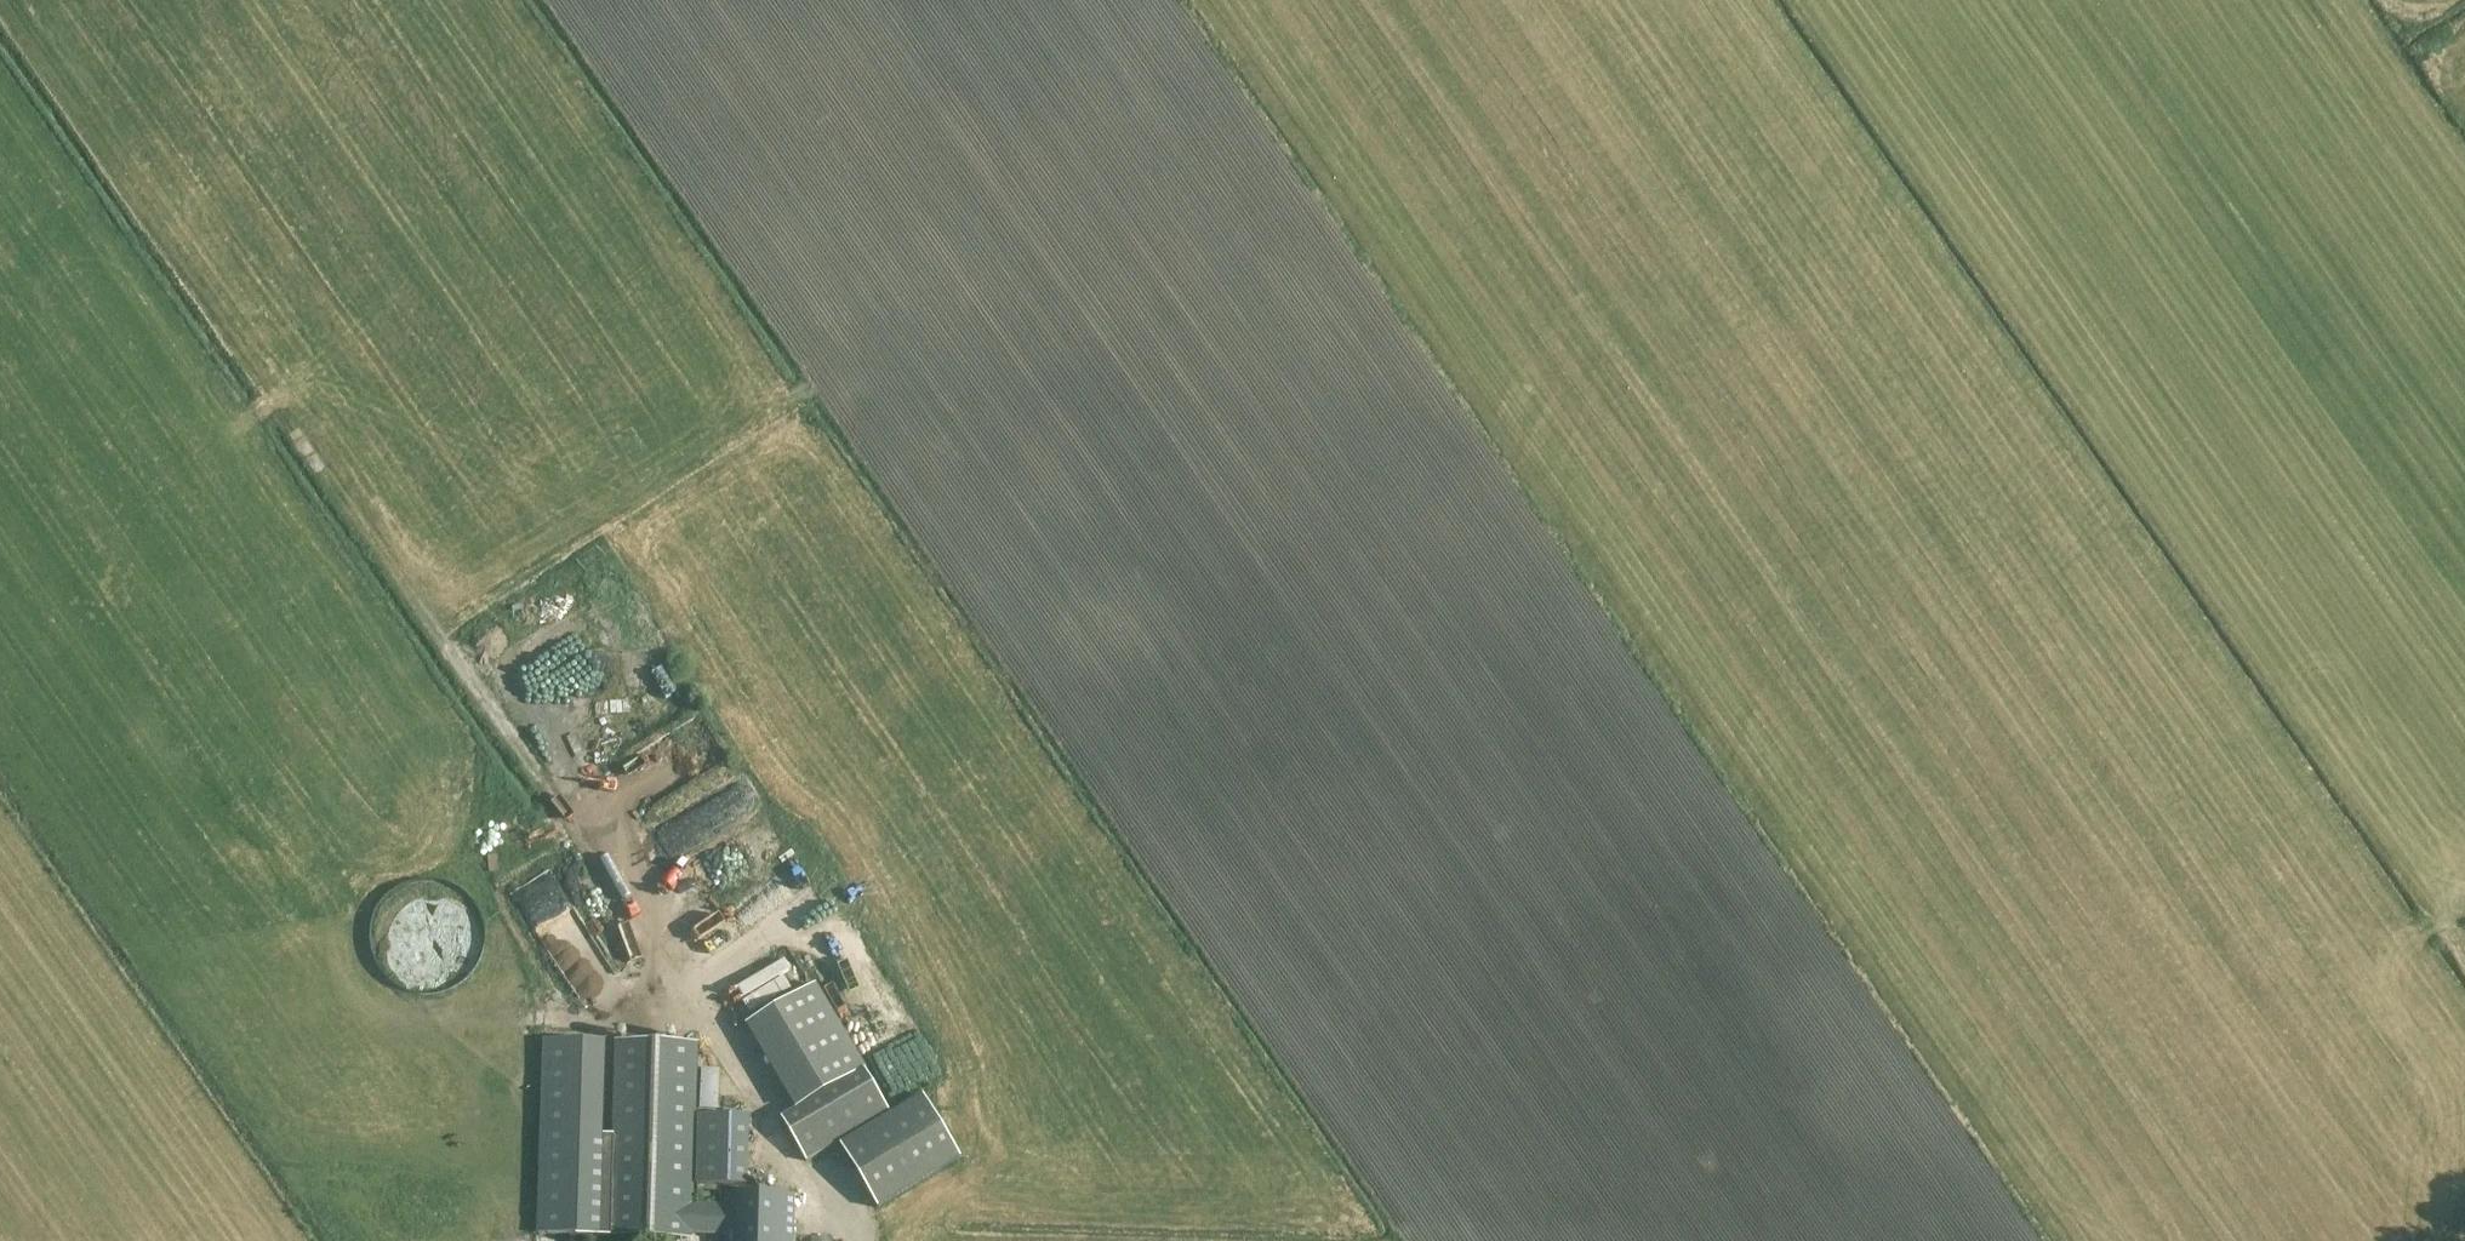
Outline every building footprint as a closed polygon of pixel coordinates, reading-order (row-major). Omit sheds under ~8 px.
[(693,816),(652,831),(657,844),(698,829),(693,816)] [(555,947),(565,966),(598,949),(587,929),(555,947)] [(757,967),(767,991),(803,976),(792,951),(757,967)] [(745,1023),(793,1107),(864,1066),(815,983),(745,1023)] [(539,1040),(534,1234),(610,1237),(692,1238),(692,1234),(725,1235),(725,1240),(793,1240),(794,1195),(727,1194),(727,1206),(693,1205),(697,1045),(616,1042),(613,1137),(603,1137),(605,1042),(539,1040)] [(892,1112),(866,1071),(784,1121),(809,1163),(892,1112)] [(960,1159),(922,1097),(839,1147),(876,1209),(960,1159)] [(750,1118),(699,1116),(697,1186),(748,1187),(750,1118)]
